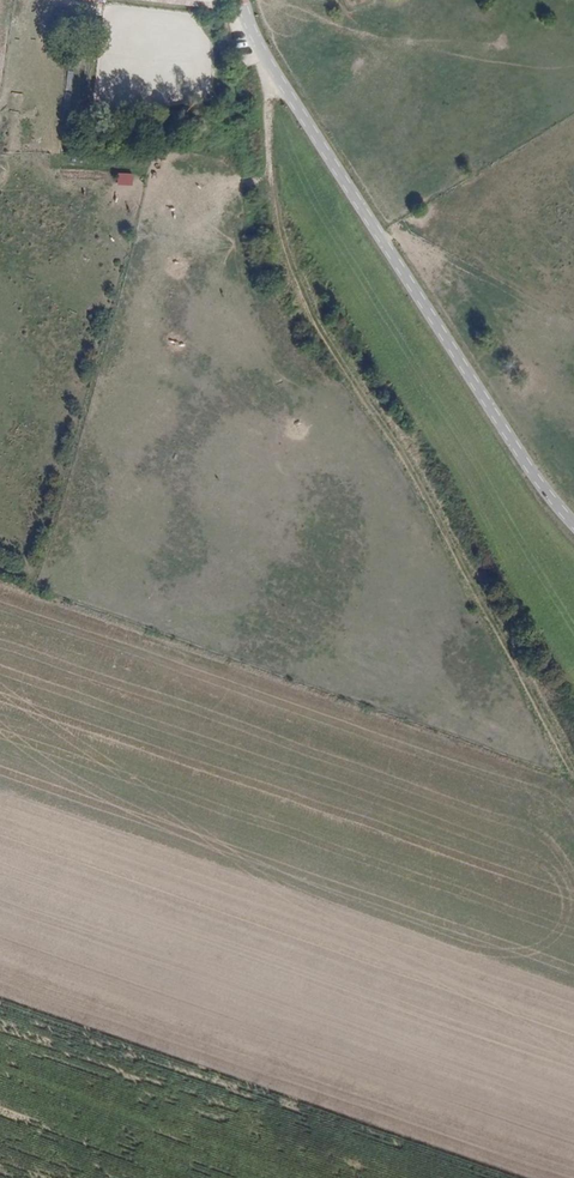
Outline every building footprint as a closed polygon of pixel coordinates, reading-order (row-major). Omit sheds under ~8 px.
[(133,186),(134,174),(118,173),(117,186),(133,186)]
